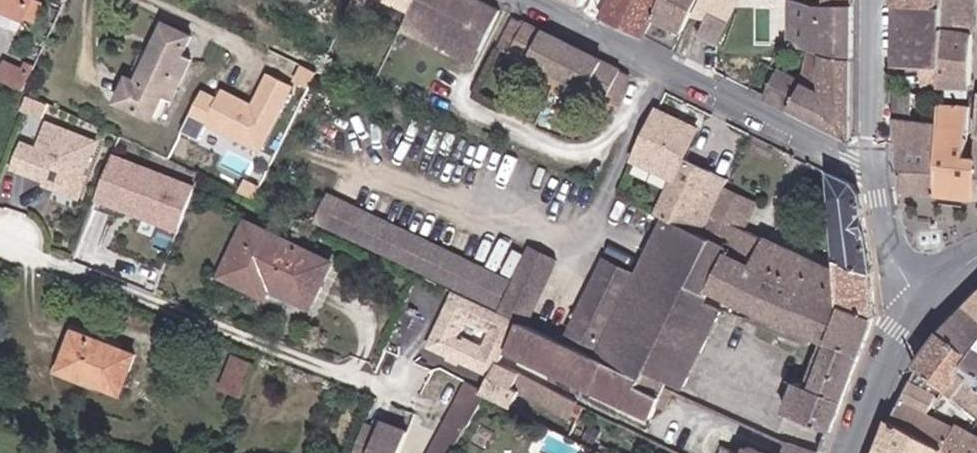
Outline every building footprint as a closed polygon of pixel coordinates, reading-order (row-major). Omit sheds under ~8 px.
[(25,0),(0,0),(0,8),(24,19),(31,3),(25,0)] [(345,12),(358,18),(367,0),(351,0),(345,12)] [(384,3),(406,15),(414,0),(385,0),(384,3)] [(476,0),(414,0),(406,15),(478,50),(498,11),(476,0)] [(600,17),(644,39),(653,21),(681,35),(699,0),(609,0),(600,17)] [(894,7),(942,13),(943,0),(894,0),(894,7)] [(936,89),(968,89),(969,36),(960,35),(963,0),(943,0),(942,13),(939,47),(937,70),(936,89)] [(826,63),(850,63),(851,8),(811,6),(789,1),(787,48),(826,63)] [(942,13),(894,7),(893,44),(939,47),(942,13)] [(478,50),(406,15),(400,29),(471,64),(478,50)] [(626,74),(510,17),(496,49),(530,65),(592,95),(611,104),(626,74)] [(180,52),(188,35),(160,21),(134,77),(125,74),(113,98),(149,115),(161,92),(170,96),(189,56),(180,52)] [(916,69),(937,70),(939,47),(893,44),(892,68),(916,69)] [(801,85),(789,111),(826,129),(826,63),(807,56),(799,84),(801,85)] [(31,67),(22,62),(19,69),(0,60),(0,61),(0,79),(22,89),(31,67)] [(826,63),(826,129),(846,140),(849,139),(850,138),(850,63),(826,63)] [(585,110),(592,95),(530,65),(523,80),(585,110)] [(208,137),(213,125),(274,150),(302,79),(273,68),(261,98),(227,85),(223,95),(206,88),(190,130),(208,137)] [(916,88),(936,89),(937,70),(916,69),(916,88)] [(778,74),(767,100),(789,111),(801,85),(799,84),(778,74)] [(952,90),(952,98),(953,104),(976,104),(976,90),(952,90)] [(934,194),(936,124),(907,122),(908,95),(892,95),(892,116),(898,152),(900,189),(934,194)] [(971,158),(966,157),(967,110),(936,108),(936,124),(934,194),(974,199),(976,161),(976,158),(971,158)] [(699,236),(708,216),(712,208),(721,189),(725,182),(682,161),(693,136),(670,125),(673,119),(654,110),(629,162),(670,182),(655,214),(663,218),(699,236)] [(670,125),(693,136),(696,130),(673,119),(670,125)] [(12,169),(75,193),(95,142),(47,123),(37,149),(22,144),(12,169)] [(122,150),(102,199),(186,232),(206,183),(122,150)] [(836,267),(868,274),(866,256),(856,193),(848,184),(829,174),(835,239),(836,267)] [(721,189),(712,208),(743,224),(753,204),(721,189)] [(309,221),(475,300),(487,275),(322,196),(309,221)] [(814,289),(840,301),(837,275),(708,216),(699,236),(729,250),(776,271),(814,289)] [(687,284),(708,294),(709,292),(729,250),(699,236),(663,218),(646,255),(691,277),(687,284)] [(323,259),(240,219),(214,271),(242,284),(246,275),(304,303),(323,259)] [(494,314),(512,324),(523,328),(524,326),(554,261),(526,247),(494,314)] [(757,314),(776,271),(729,250),(709,292),(757,314)] [(670,322),(706,338),(719,311),(703,304),(708,294),(687,284),(691,277),(646,255),(635,276),(633,280),(677,307),(670,322)] [(644,381),(645,378),(647,373),(682,388),(706,338),(670,322),(677,307),(633,280),(635,276),(601,260),(565,334),(597,349),(593,358),(644,381)] [(840,301),(870,315),(870,299),(868,274),(836,267),(837,275),(840,301)] [(791,342),(814,289),(776,271),(757,314),(761,316),(756,326),(791,342)] [(487,275),(475,300),(493,309),(505,283),(487,275)] [(824,343),(856,358),(870,317),(870,315),(840,301),(814,289),(791,342),(807,349),(810,347),(815,350),(819,341),(824,343)] [(427,348),(488,379),(494,366),(499,354),(512,324),(494,314),(493,314),(454,295),(427,348)] [(976,302),(965,311),(976,319),(976,300),(976,302)] [(965,311),(942,334),(971,355),(960,370),(976,385),(976,319),(965,311)] [(512,324),(499,354),(645,423),(649,415),(658,395),(641,387),(644,381),(593,358),(524,326),(523,328),(512,324)] [(128,352),(71,330),(56,369),(113,391),(128,352)] [(960,370),(971,355),(942,334),(919,362),(889,419),(944,447),(943,451),(946,452),(976,452),(976,436),(957,424),(955,427),(931,413),(945,387),(976,408),(976,385),(960,370)] [(785,412),(830,430),(856,358),(824,343),(820,353),(805,388),(797,384),(785,412)] [(225,386),(254,396),(266,361),(237,351),(225,386)] [(488,379),(481,396),(511,411),(518,398),(565,420),(573,405),(494,366),(488,379)] [(668,400),(671,393),(672,391),(645,378),(644,381),(641,387),(658,395),(668,400)] [(428,452),(452,452),(481,396),(461,386),(428,452)] [(658,395),(649,415),(658,419),(668,400),(658,395)] [(354,449),(365,452),(368,452),(371,443),(392,450),(394,447),(406,422),(382,414),(377,428),(363,423),(354,449)] [(889,419),(876,452),(946,452),(943,451),(944,447),(889,419)] [(394,447),(399,449),(408,423),(406,422),(394,447)] [(788,442),(783,452),(815,452),(788,442)]
